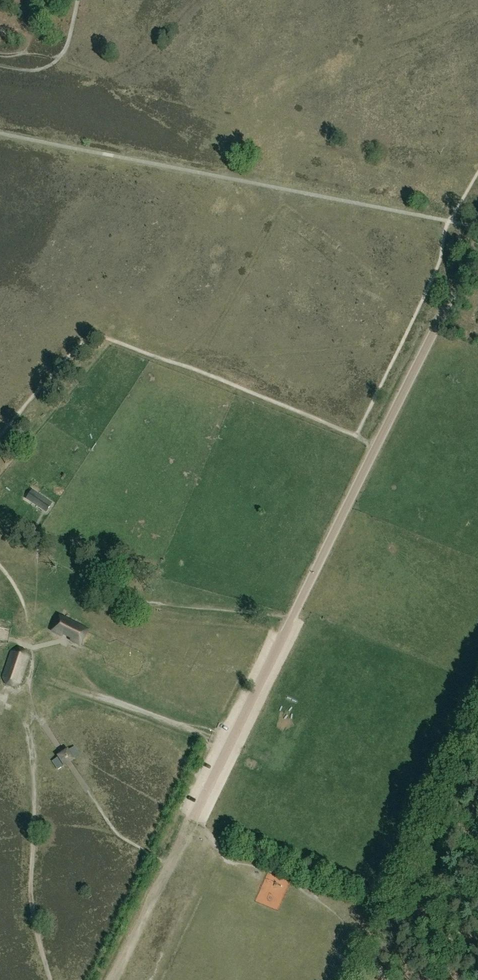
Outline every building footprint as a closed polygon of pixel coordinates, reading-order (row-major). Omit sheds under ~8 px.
[(61,454),(59,459),(68,464),(71,460),(61,454)] [(52,504),(32,490),(26,499),(46,513),(52,504)] [(60,617),(53,632),(62,636),(63,634),(71,639),(70,640),(79,645),(86,630),(60,617)] [(19,648),(12,652),(3,678),(6,685),(12,687),(20,684),(29,658),(25,650),(19,648)] [(64,753),(52,761),(58,769),(70,762),(80,755),(74,747),(64,753)] [(217,789),(223,792),(227,782),(221,779),(217,789)] [(272,915),(274,920),(281,917),(279,912),(272,915)]
